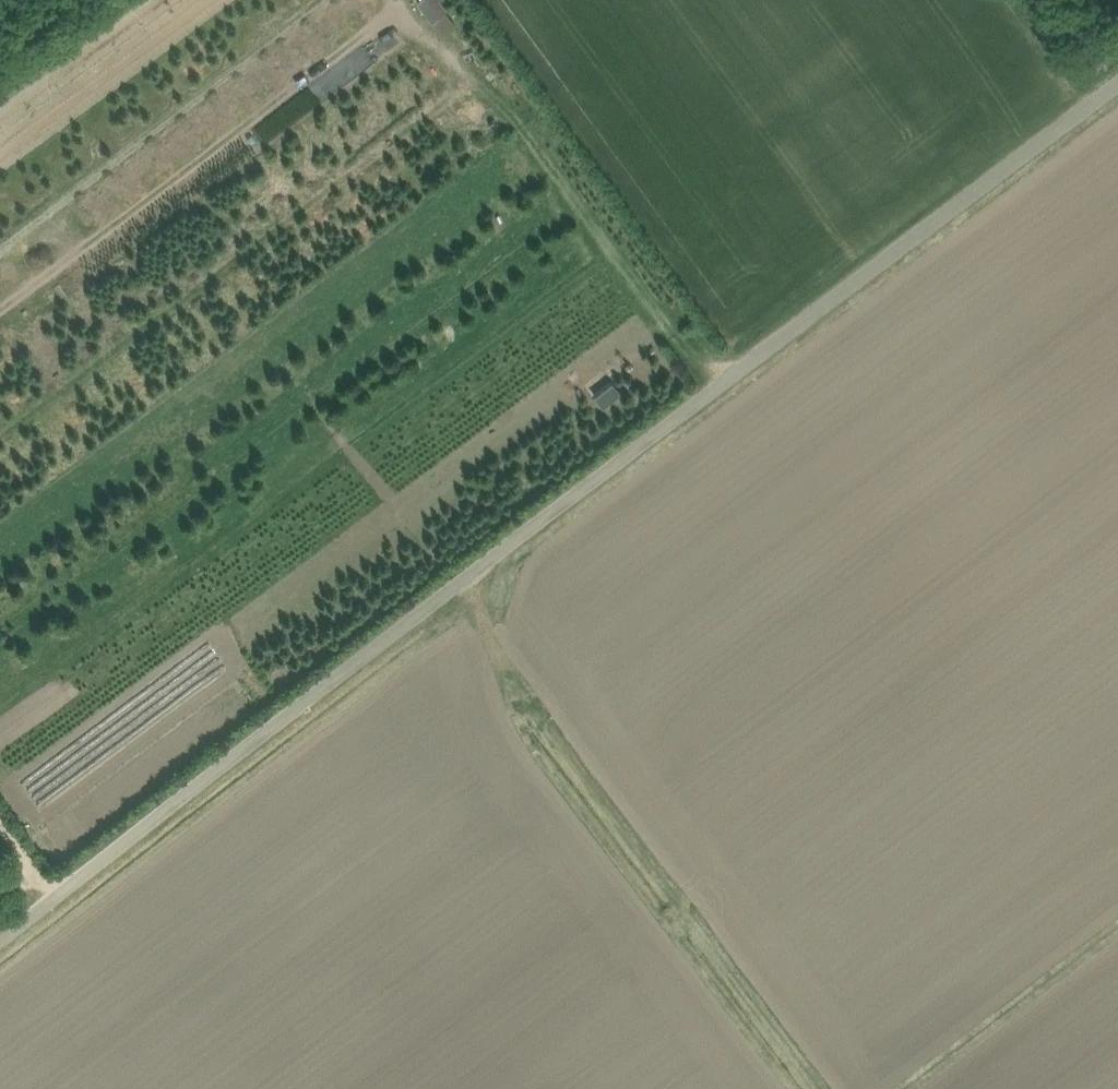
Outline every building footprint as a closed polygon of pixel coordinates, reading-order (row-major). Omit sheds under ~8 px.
[(446,12),(438,0),(424,0),(420,3),(434,21),(446,12)] [(594,395),(605,409),(623,395),(612,381),(594,395)]
